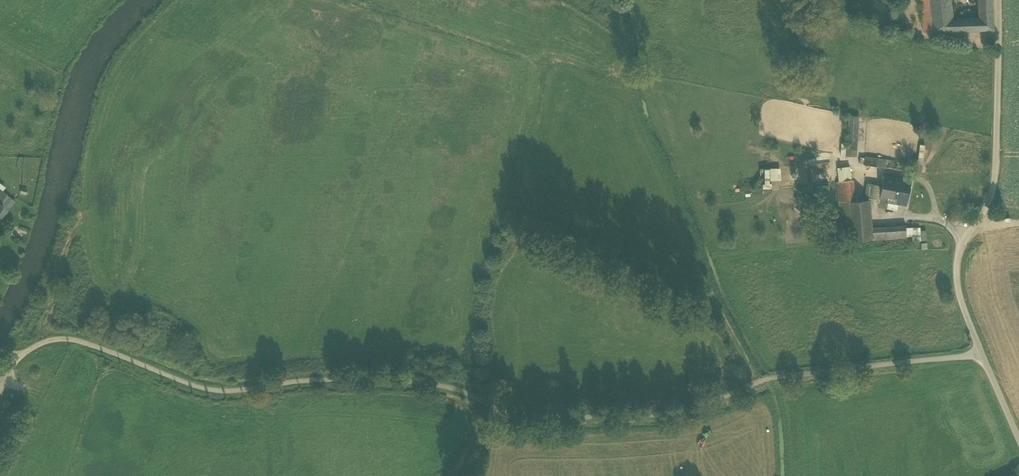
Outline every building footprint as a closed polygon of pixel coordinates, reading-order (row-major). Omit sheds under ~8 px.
[(933,32),(929,0),(920,0),(924,32),(933,32)] [(993,4),(980,5),(980,19),(954,20),(951,0),(929,0),(933,32),(993,30),(993,4)] [(897,10),(888,11),(889,21),(899,20),(897,10)] [(846,155),(856,156),(859,116),(849,116),(846,155)] [(863,164),(876,166),(877,159),(864,157),(863,164)] [(885,160),(877,159),(876,166),(884,168),(885,160)] [(780,168),(770,168),(770,180),(781,180),(780,168)] [(838,181),(852,180),(851,170),(837,171),(838,181)] [(898,204),(906,206),(911,180),(884,175),(882,186),(879,199),(879,200),(887,202),(898,204)] [(837,181),(839,202),(854,200),(852,180),(838,181),(837,181)] [(864,196),(873,198),(875,184),(866,183),(864,196)] [(882,186),(875,184),(873,198),(879,199),(882,186)] [(4,206),(8,210),(15,201),(7,195),(0,204),(4,206)] [(869,199),(854,200),(839,202),(842,241),(872,239),(871,227),(869,199)] [(899,226),(871,227),(872,239),(899,237),(899,226)] [(906,227),(906,236),(912,236),(920,236),(920,230),(920,227),(906,227)]
